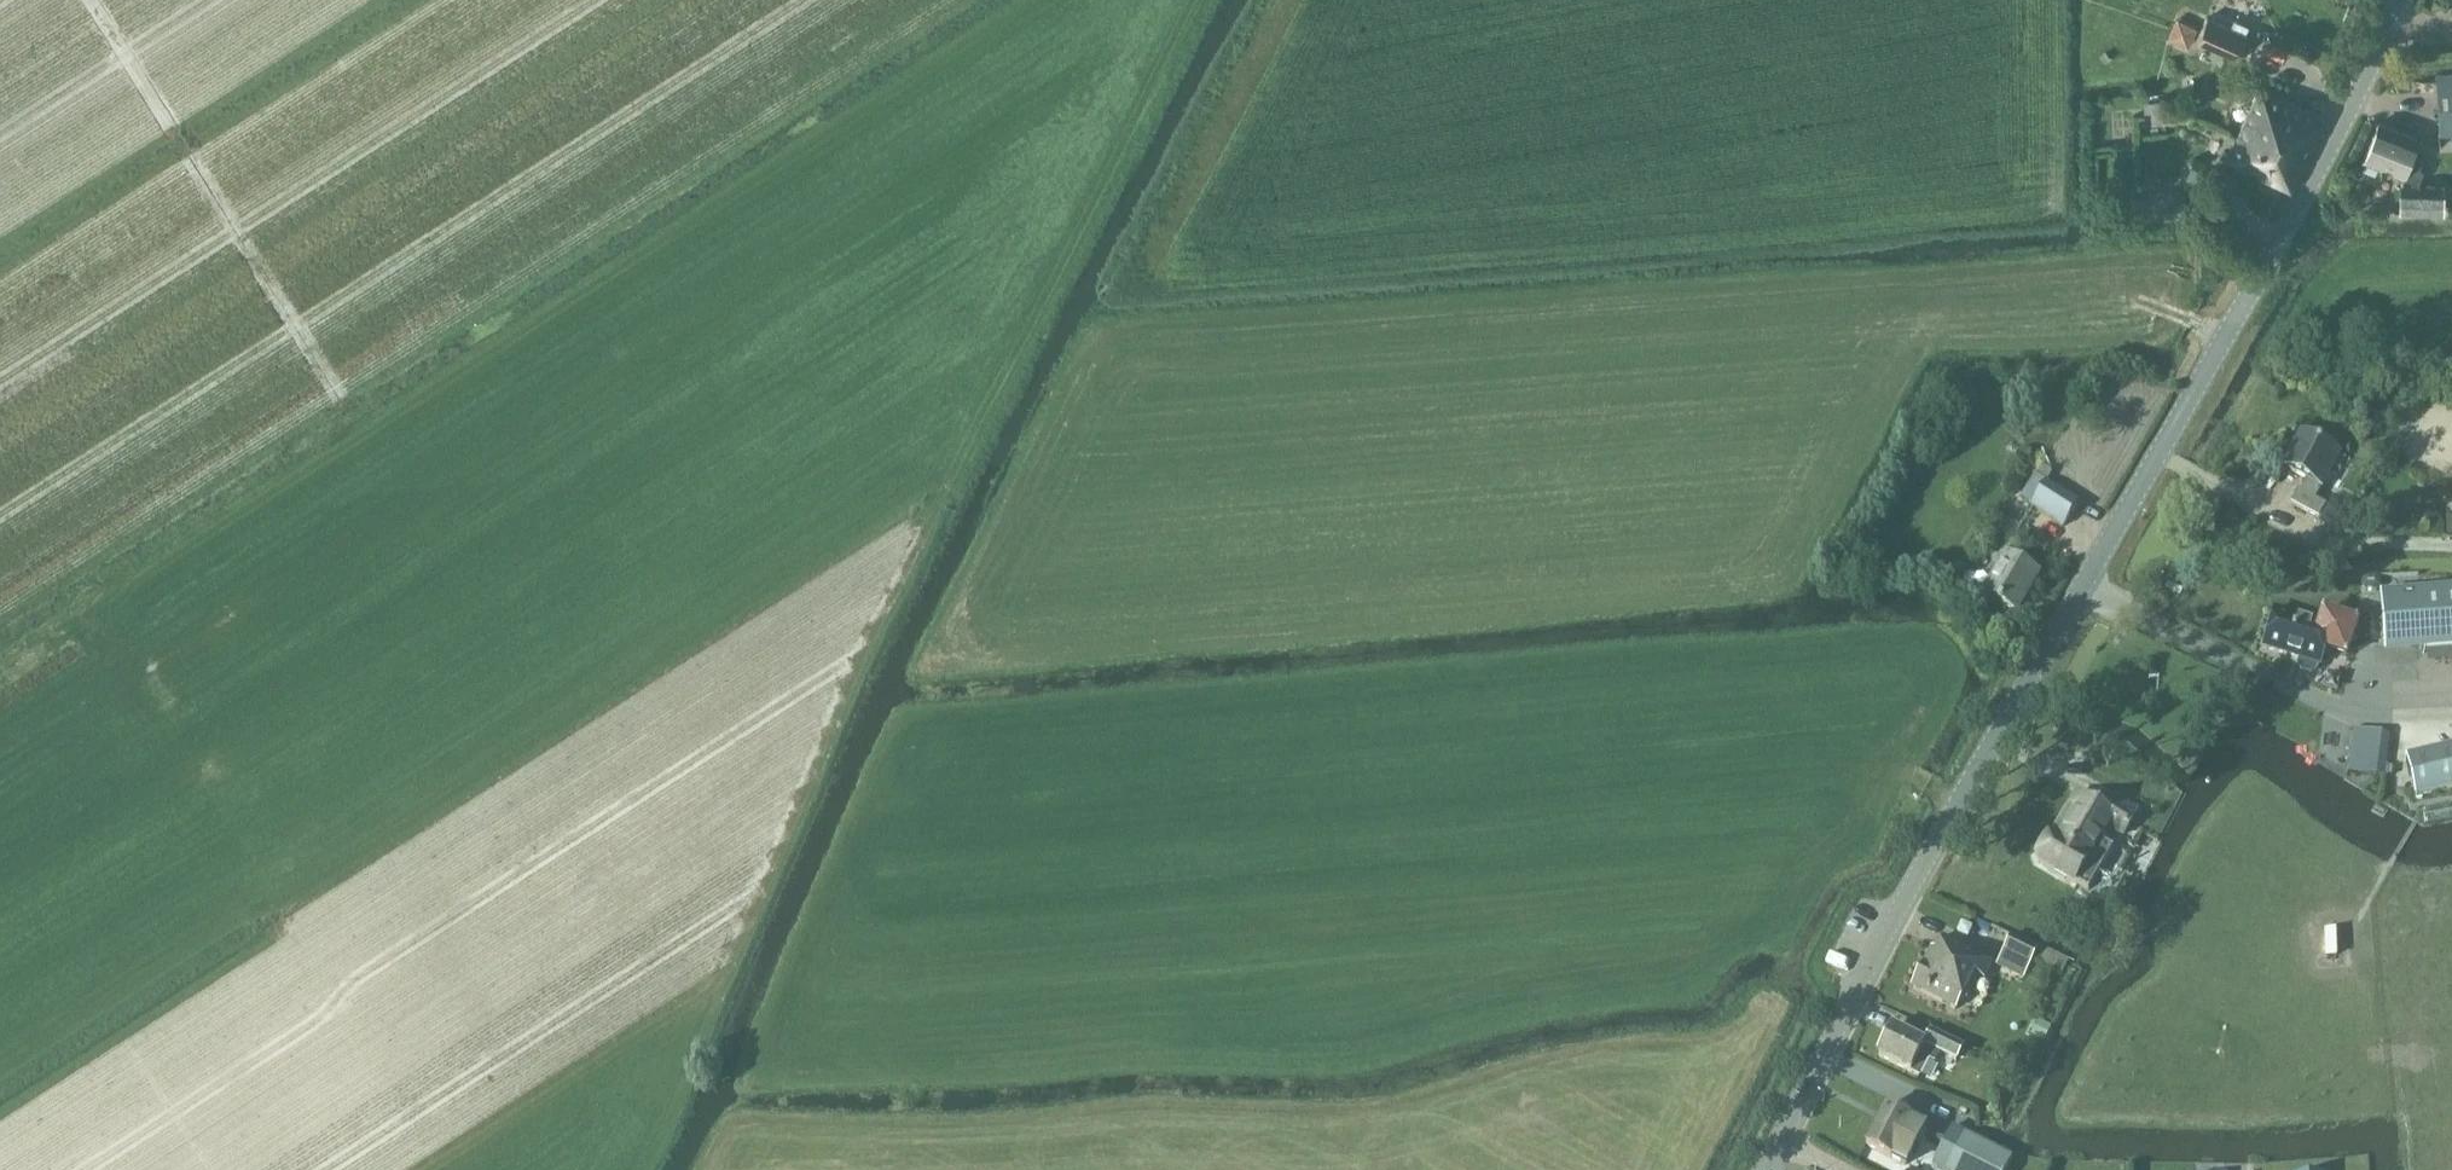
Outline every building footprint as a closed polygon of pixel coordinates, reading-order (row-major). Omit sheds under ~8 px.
[(2164,38),(2186,47),(2196,23),(2175,14),(2164,38)] [(2197,40),(2238,59),(2249,35),(2209,16),(2197,40)] [(2451,131),(2451,78),(2437,79),(2440,132),(2451,131)] [(2320,116),(2258,88),(2235,138),(2224,161),(2289,191),(2315,143),(2316,141),(2311,137),(2320,116)] [(2419,137),(2378,121),(2363,161),(2404,177),(2404,176),(2419,181),(2424,168),(2419,166),(2409,163),(2412,155),(2413,154),(2419,137)] [(2441,188),(2402,187),(2401,214),(2441,216),(2441,188)] [(2133,220),(2186,219),(2185,190),(2133,191),(2133,220)] [(2322,491),(2341,456),(2300,434),(2283,467),(2307,480),(2301,491),(2298,490),(2291,504),(2319,519),(2318,521),(2329,527),(2337,514),(2325,507),(2326,505),(2316,500),(2321,490),(2322,491)] [(2047,480),(2031,505),(2065,527),(2081,502),(2047,480)] [(1982,594),(2017,613),(2040,572),(2005,553),(1982,594)] [(2366,577),(2362,582),(2362,587),(2367,591),(2376,591),(2380,587),(2380,581),(2376,577),(2366,577)] [(2381,593),(2385,655),(2451,650),(2451,588),(2381,593)] [(2356,623),(2333,616),(2329,626),(2275,610),(2263,650),(2303,662),(2302,665),(2305,671),(2313,673),(2319,670),(2320,667),(2321,667),(2326,650),(2346,656),(2356,623)] [(2390,735),(2374,732),(2370,765),(2387,767),(2390,735)] [(2406,760),(2416,800),(2451,792),(2451,749),(2406,760)] [(2084,799),(2084,800),(2070,823),(2064,825),(2059,830),(2057,833),(2055,832),(2051,840),(2044,844),(2040,851),(2040,859),(2038,862),(2089,891),(2113,848),(2099,840),(2108,826),(2124,836),(2138,812),(2114,799),(2107,812),(2084,799)] [(1976,928),(1965,923),(1960,933),(1972,938),(1976,928)] [(2346,927),(2321,928),(2322,958),(2347,957),(2346,927)] [(2033,961),(2039,949),(2013,936),(2003,956),(2029,970),(2033,961)] [(1932,949),(1912,987),(1957,1009),(1975,976),(1985,981),(1994,963),(1943,938),(1936,951),(1932,949)] [(2039,949),(2033,961),(2062,976),(2069,963),(2040,948),(2039,949)] [(2052,1028),(2043,1024),(2036,1039),(2044,1043),(2052,1028)] [(1925,1043),(1892,1026),(1877,1057),(1910,1073),(1910,1072),(1920,1077),(1928,1059),(1934,1062),(1938,1055),(1957,1064),(1964,1050),(1931,1033),(1925,1043)] [(1912,1119),(1887,1106),(1867,1147),(1892,1160),(1892,1159),(1906,1167),(1926,1127),(1912,1120),(1912,1119)] [(1953,1127),(1933,1167),(1938,1169),(2006,1169),(2013,1156),(1953,1127)]
